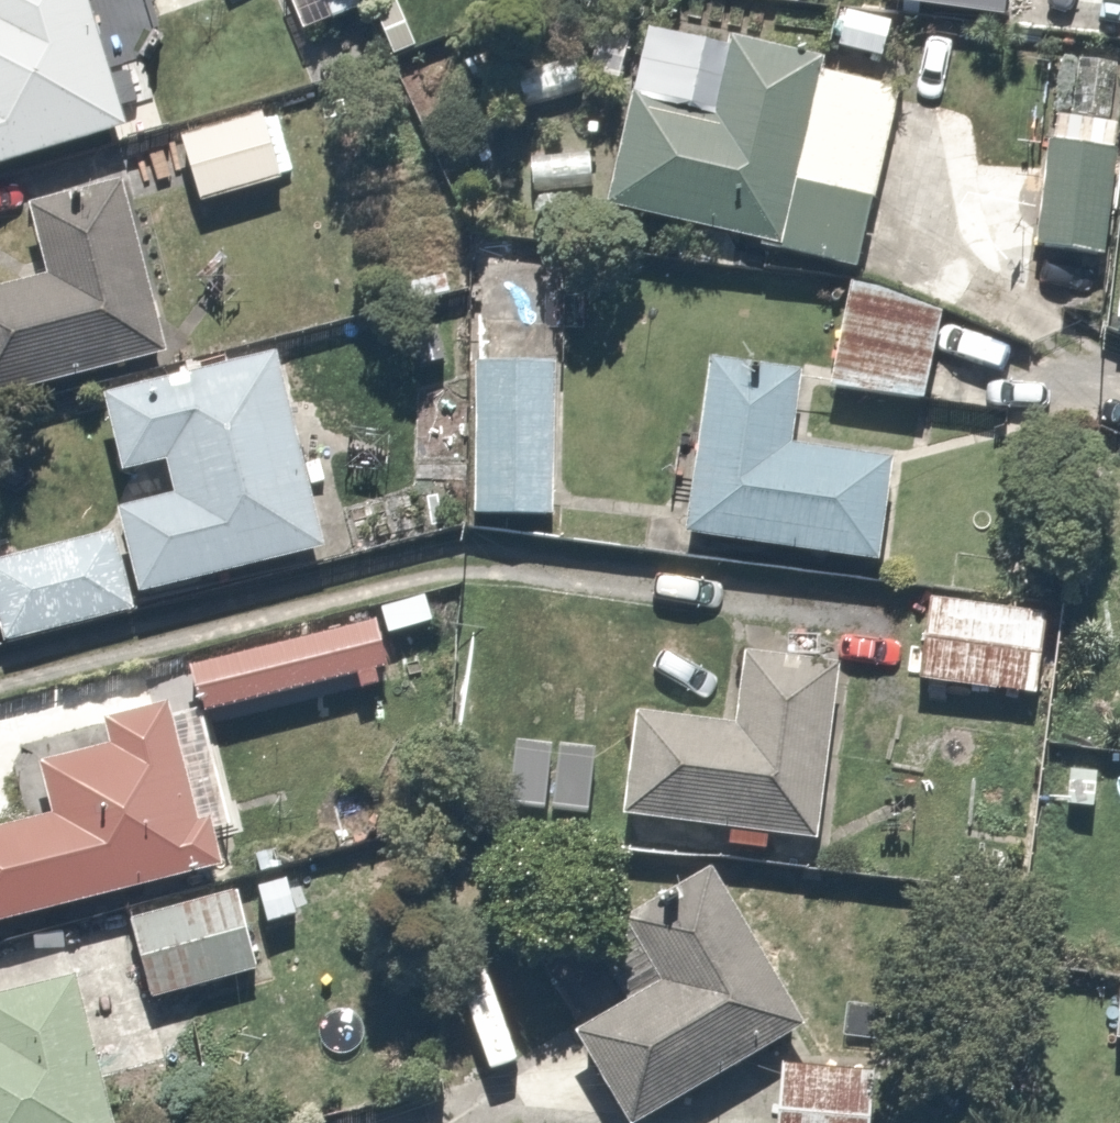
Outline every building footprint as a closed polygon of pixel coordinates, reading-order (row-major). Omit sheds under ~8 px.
[(126,126),(83,0),(0,0),(0,169),(126,126)] [(885,2),(1010,16),(1012,0),(885,0),(885,2)] [(905,16),(837,4),(830,46),(897,58),(905,16)] [(901,80),(730,38),(712,110),(637,92),(608,207),(855,268),(901,80)] [(274,108),(186,132),(205,201),(293,177),(274,108)] [(1056,146),(1045,145),(1034,255),(1112,263),(1119,179),(1119,152),(1114,152),(1116,129),(1058,124),(1056,146)] [(526,125),(526,184),(591,184),(591,125),(526,125)] [(29,209),(45,278),(0,289),(0,399),(172,358),(131,185),(29,209)] [(947,304),(851,284),(830,386),(926,406),(947,304)] [(530,365),(533,318),(482,316),(473,513),(568,517),(575,368),(530,365)] [(181,497),(118,516),(144,609),(333,555),(273,348),(101,397),(125,481),(172,468),(181,497)] [(686,539),(722,544),(719,570),(761,575),(764,549),(877,564),(890,462),(795,449),(804,381),(708,369),(686,539)] [(0,561),(0,629),(9,627),(13,642),(135,608),(114,530),(0,561)] [(928,592),(917,685),(1032,698),(1043,606),(928,592)] [(357,621),(187,665),(202,721),(371,677),(357,621)] [(737,728),(643,721),(634,822),(734,830),(732,854),(790,859),(792,836),(824,838),(839,665),(743,657),(737,728)] [(102,726),(106,742),(36,760),(50,813),(0,826),(0,924),(222,866),(180,706),(102,726)] [(709,875),(592,948),(626,1003),(560,1045),(609,1122),(655,1122),(806,1028),(709,875)] [(145,1006),(267,976),(257,935),(304,923),(293,877),(124,920),(145,1006)] [(0,988),(0,1122),(119,1122),(78,967),(0,988)] [(909,983),(837,980),(835,1026),(907,1029),(909,983)] [(1105,990),(1102,1048),(1119,1049),(1119,991),(1105,990)] [(906,1069),(775,1064),(773,1122),(904,1122),(906,1069)]
